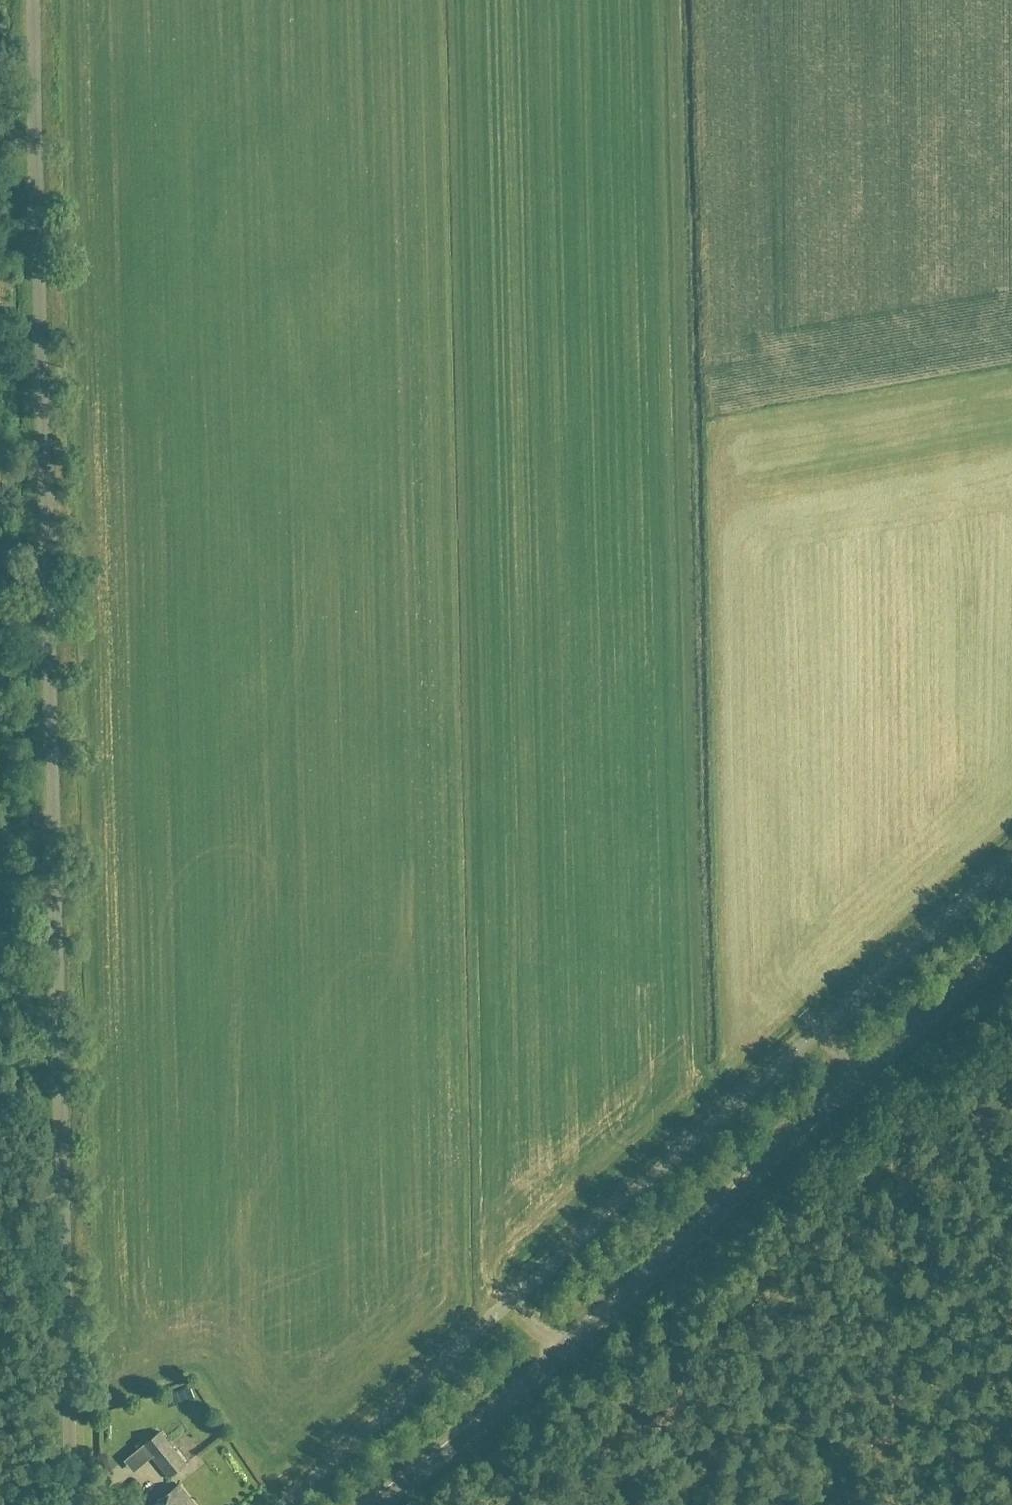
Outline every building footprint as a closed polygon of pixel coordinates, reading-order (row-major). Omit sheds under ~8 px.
[(169,1477),(186,1463),(168,1442),(159,1431),(124,1460),(133,1471),(151,1456),(169,1477)] [(154,1504),(195,1504),(179,1485),(154,1504)]
